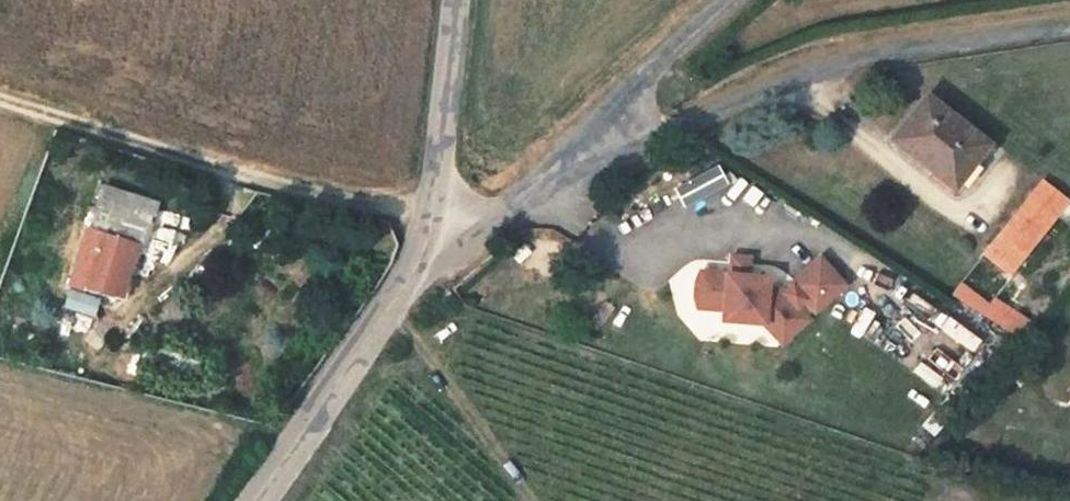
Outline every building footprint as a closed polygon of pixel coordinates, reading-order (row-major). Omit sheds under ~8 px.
[(925,46),(892,85),(955,137),(988,93),(925,46)] [(1069,152),(1069,148),(1053,136),(993,212),(1013,226),(1069,152)] [(676,188),(687,209),(732,183),(720,163),(676,188)] [(761,240),(788,214),(764,189),(736,215),(738,217),(730,224),(728,223),(714,223),(714,212),(646,211),(646,212),(645,212),(645,213),(645,214),(644,215),(644,216),(644,217),(643,218),(643,219),(643,220),(643,221),(642,222),(642,223),(642,224),(642,225),(642,226),(642,227),(642,228),(642,229),(642,230),(642,231),(642,232),(642,233),(642,234),(642,235),(642,236),(642,237),(642,238),(643,239),(643,240),(643,241),(643,242),(644,242),(644,243),(644,244),(644,245),(645,245),(713,247),(712,257),(730,275),(756,251),(745,239),(752,232),(761,240)] [(142,256),(156,217),(98,194),(65,284),(113,302),(132,252),(142,256)] [(958,251),(1026,294),(1036,277),(968,236),(958,251)] [(962,278),(951,296),(1024,340),(1034,323),(962,278)]
